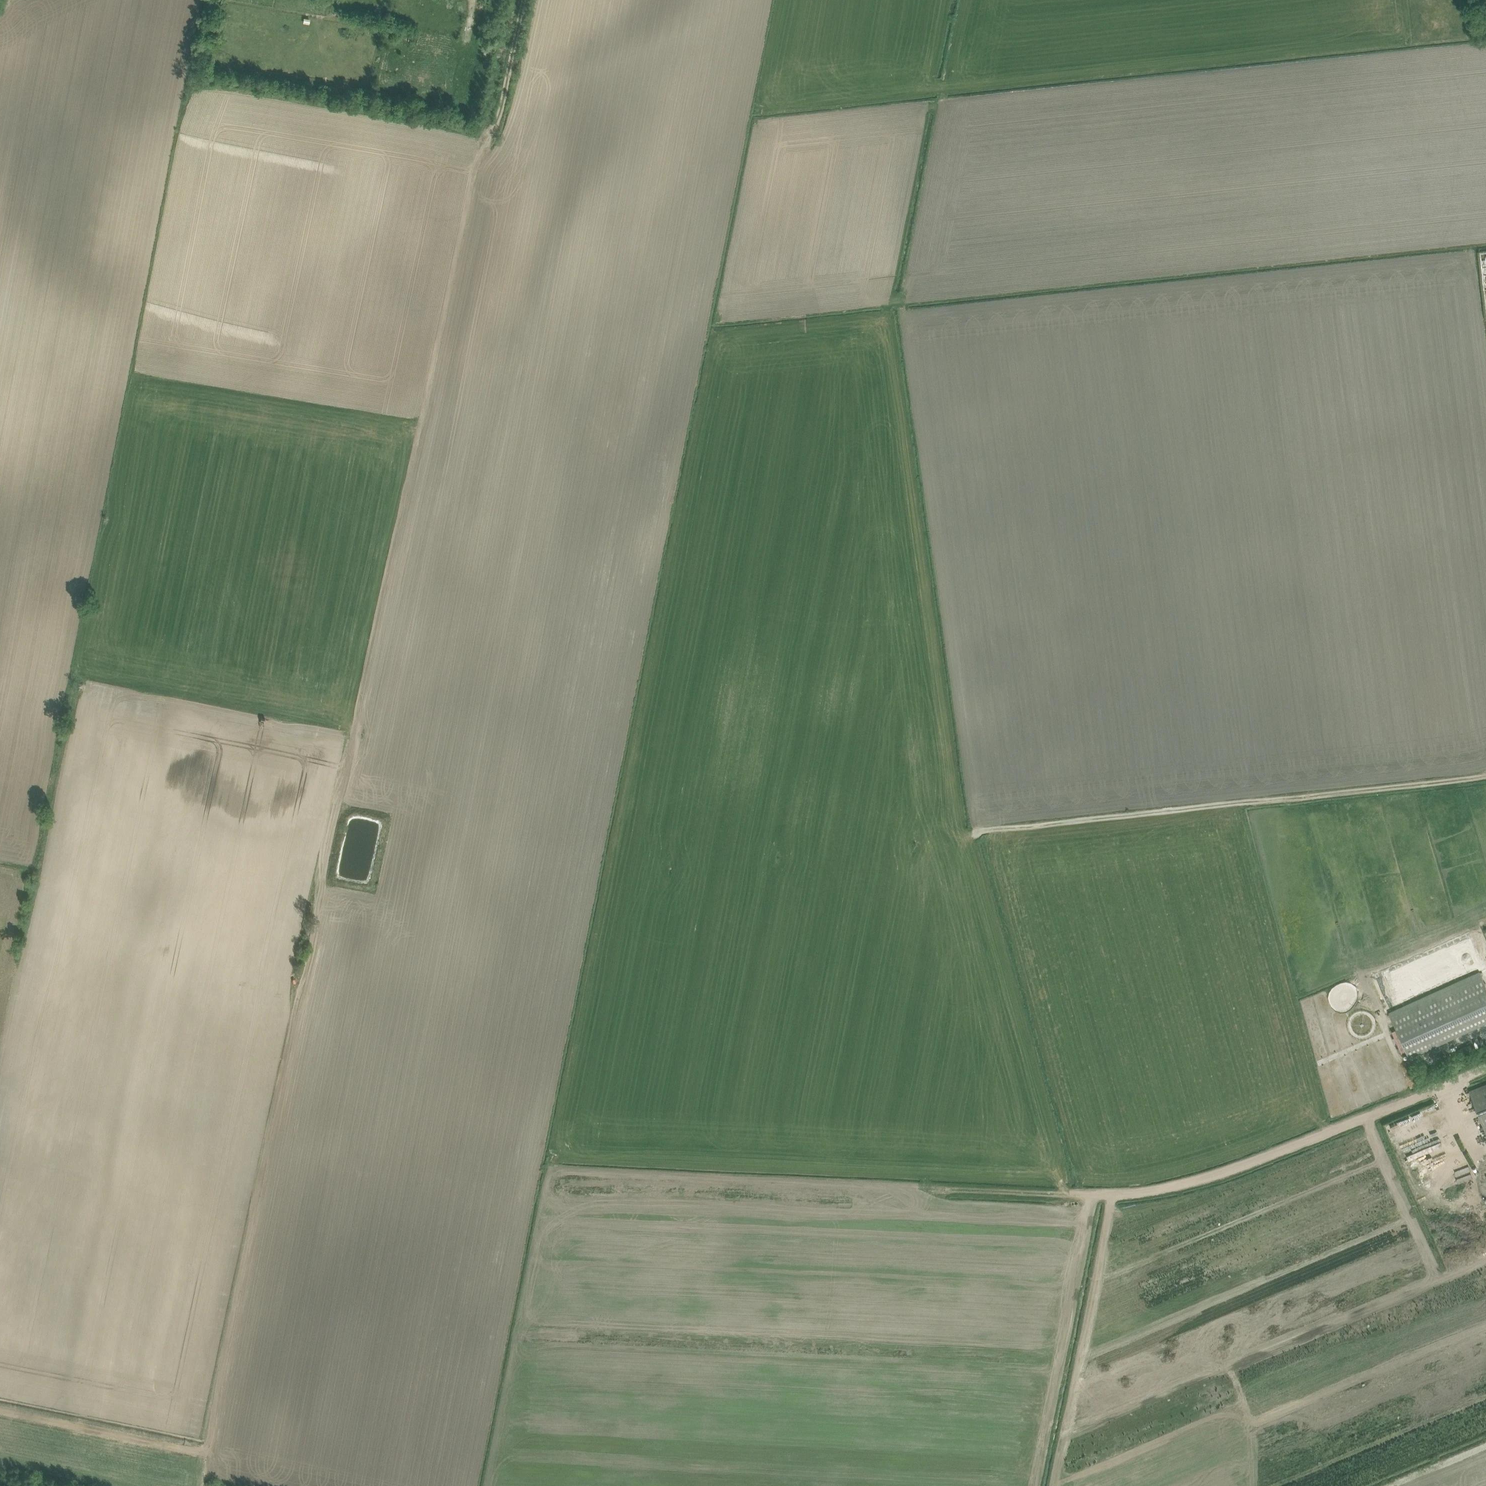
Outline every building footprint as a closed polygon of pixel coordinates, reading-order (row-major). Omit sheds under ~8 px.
[(1480,972),(1389,1013),(1409,1056),(1485,1022),(1485,984),(1480,972)] [(1469,1091),(1485,1132),(1485,1084),(1469,1091)]
